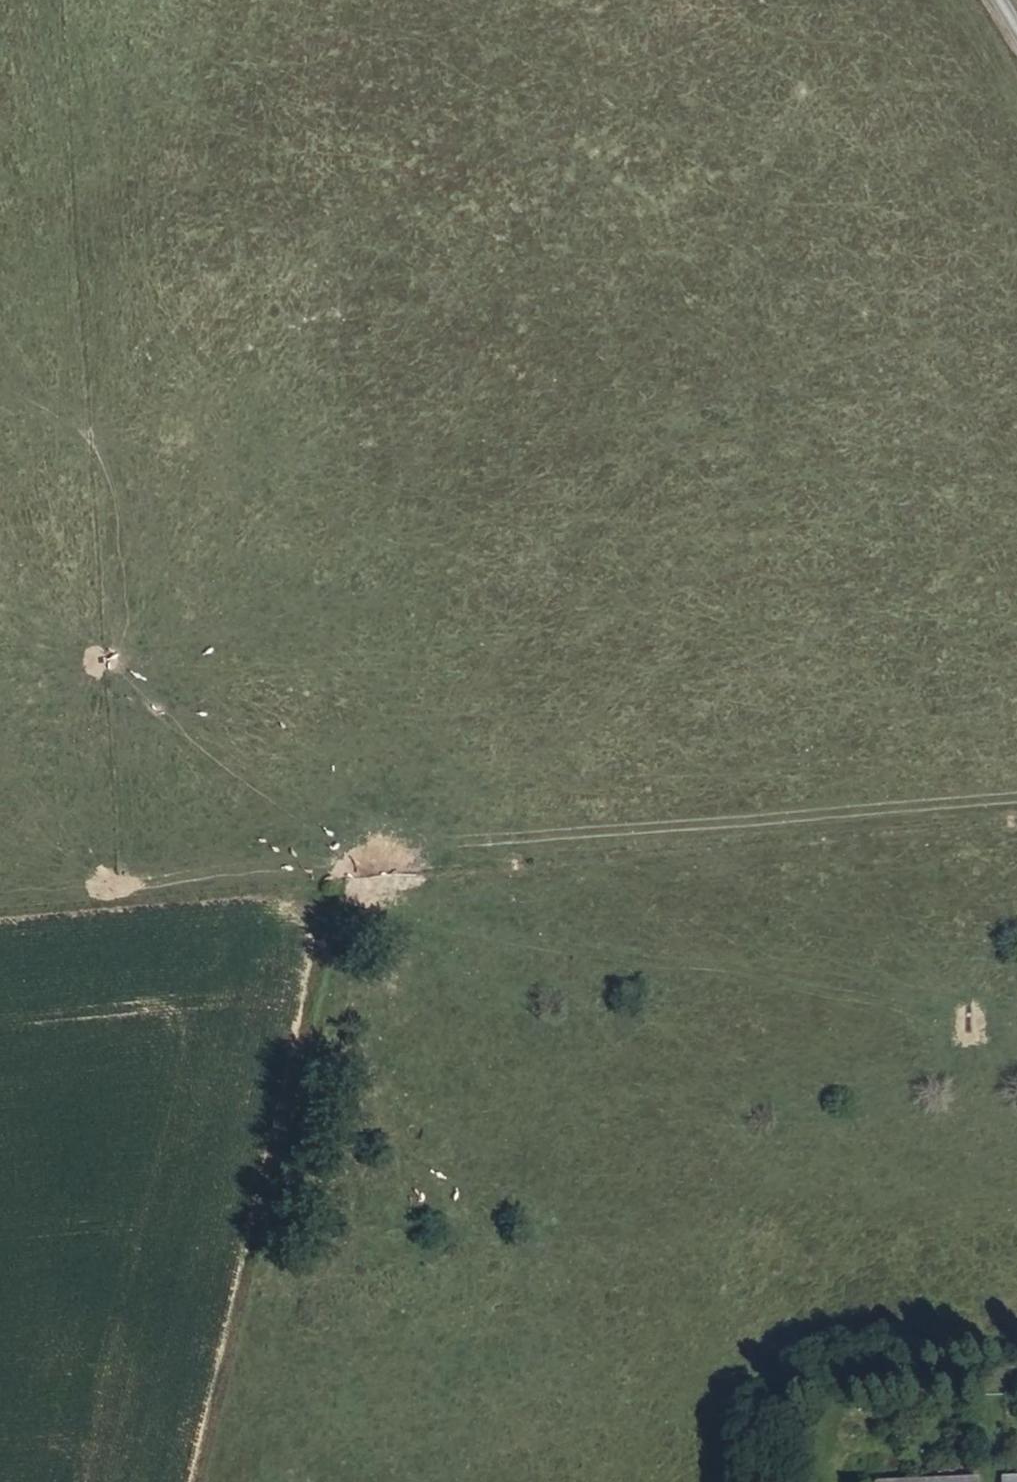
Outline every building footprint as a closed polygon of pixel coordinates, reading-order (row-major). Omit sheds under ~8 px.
[(1007,1471),(1008,1481),(1016,1481),(1016,1471),(1007,1471)] [(880,1481),(977,1481),(977,1472),(879,1476),(880,1481)]
